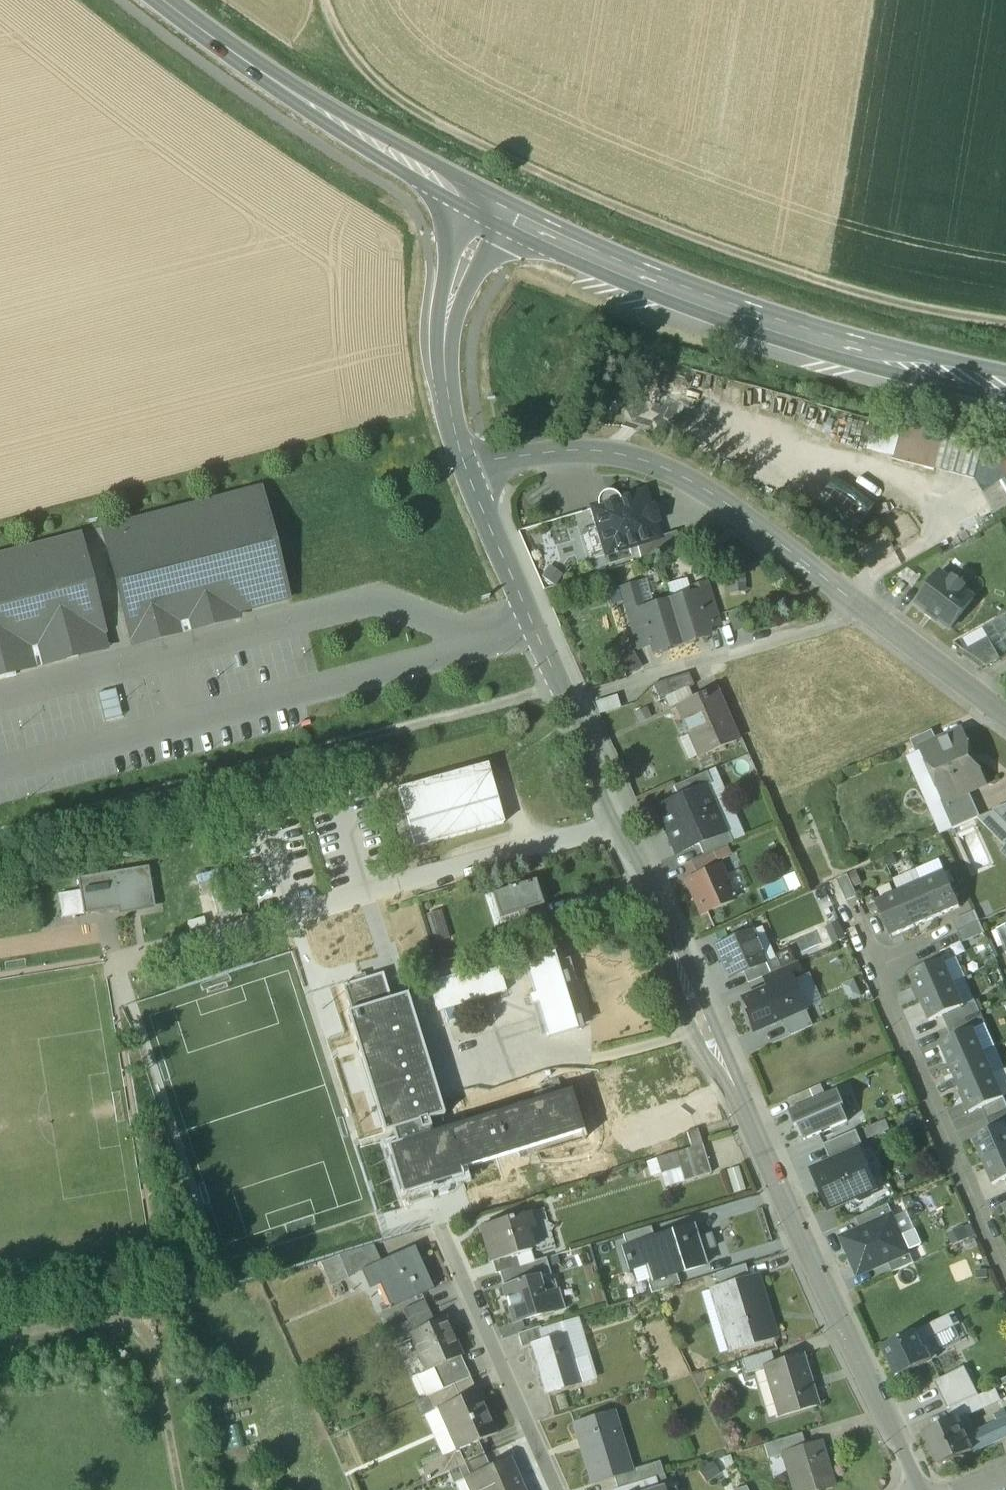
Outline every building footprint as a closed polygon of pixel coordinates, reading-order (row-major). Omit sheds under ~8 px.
[(981,446),(940,435),(933,468),(973,476),(981,446)] [(993,467),(981,446),(973,476),(993,512),(1004,507),(1005,510),(1005,460),(993,467)] [(876,507),(838,482),(814,519),(851,544),(876,507)] [(207,505),(182,511),(182,510),(181,510),(181,511),(156,518),(156,517),(155,517),(155,518),(130,524),(129,524),(129,525),(104,531),(104,530),(103,531),(103,532),(104,532),(110,558),(110,559),(111,559),(117,585),(117,586),(118,586),(124,612),(124,613),(125,613),(132,639),(131,640),(131,641),(132,641),(132,640),(146,636),(147,637),(148,637),(147,636),(168,631),(169,631),(169,630),(184,626),(184,627),(185,627),(185,626),(211,620),(212,620),(212,619),(235,613),(235,614),(237,614),(236,613),(261,607),(262,607),(263,607),(262,606),(287,600),(288,601),(289,600),(289,599),(288,599),(281,573),(282,573),(282,572),(281,572),(274,546),(275,546),(275,545),(274,545),(267,519),(268,519),(268,517),(267,518),(260,491),(261,491),(261,490),(259,490),(260,491),(235,498),(234,497),(233,497),(233,498),(208,504),(208,503),(207,504),(207,505)] [(598,503),(598,507),(590,510),(596,528),(598,527),(606,555),(637,546),(658,540),(658,539),(644,494),(620,501),(618,497),(615,494),(610,493),(606,493),(602,495),(599,499),(598,503)] [(587,561),(606,555),(598,527),(596,528),(579,533),(587,561)] [(677,533),(658,539),(658,540),(637,546),(642,561),(681,549),(677,533)] [(2,557),(2,556),(1,557),(0,558),(0,677),(16,673),(17,673),(17,672),(38,667),(38,668),(40,667),(39,667),(58,662),(60,662),(59,661),(78,656),(79,657),(80,657),(79,656),(75,642),(76,642),(76,641),(94,636),(94,637),(95,637),(95,635),(94,636),(77,570),(78,570),(78,569),(87,567),(87,568),(88,568),(88,567),(87,567),(79,538),(80,538),(80,536),(79,537),(54,544),(54,543),(53,543),(53,544),(28,551),(28,550),(27,550),(27,551),(2,557)] [(543,579),(556,587),(562,577),(550,569),(543,579)] [(941,571),(917,603),(952,629),(976,597),(941,571)] [(719,626),(707,585),(692,589),(694,595),(695,595),(706,630),(719,626)] [(706,630),(695,595),(694,595),(668,603),(681,646),(708,638),(706,630)] [(643,610),(642,610),(653,646),(652,646),(655,654),(681,646),(668,603),(643,610)] [(641,604),(626,609),(639,650),(652,646),(653,646),(642,610),(643,610),(641,604)] [(954,644),(971,655),(991,643),(1000,660),(1005,657),(1005,615),(954,644)] [(1000,660),(991,643),(971,655),(988,668),(989,666),(1000,660)] [(689,675),(665,682),(667,686),(672,696),(694,687),(689,675)] [(667,686),(660,689),(665,700),(672,696),(667,686)] [(716,690),(677,707),(699,758),(738,741),(716,690)] [(595,702),(599,713),(619,707),(615,696),(595,702)] [(933,731),(911,741),(917,754),(925,750),(925,749),(938,743),(933,731)] [(925,750),(947,800),(947,801),(969,791),(983,785),(960,734),(938,743),(925,749),(925,750)] [(416,850),(505,825),(489,768),(400,792),(416,850)] [(707,773),(674,788),(678,799),(705,787),(706,788),(712,785),(707,773)] [(678,799),(656,809),(666,832),(716,810),(706,788),(705,787),(678,799)] [(969,791),(947,801),(947,800),(941,802),(953,830),(981,818),(969,791)] [(997,812),(1005,821),(1005,808),(997,811),(997,812)] [(716,810),(666,832),(677,855),(699,846),(726,834),(726,833),(716,810)] [(726,834),(699,846),(704,857),(733,844),(727,832),(726,833),(726,834)] [(719,868),(688,881),(702,915),(734,901),(719,868)] [(85,917),(156,905),(150,870),(79,882),(80,885),(84,910),(85,917)] [(203,871),(195,874),(201,896),(210,893),(203,871)] [(945,873),(922,883),(937,918),(961,908),(945,873)] [(858,897),(848,875),(837,880),(847,902),(858,897)] [(535,882),(491,896),(499,920),(518,915),(543,907),(535,882)] [(922,883),(899,893),(915,928),(937,918),(922,883)] [(62,913),(84,910),(80,885),(58,889),(62,913)] [(220,891),(212,894),(219,916),(227,913),(230,920),(242,917),(239,903),(225,906),(220,891)] [(899,893),(876,903),(891,938),(915,928),(899,893)] [(543,907),(518,915),(522,927),(547,919),(543,907)] [(976,912),(954,922),(958,932),(980,923),(976,912)] [(189,925),(191,932),(206,927),(204,920),(189,925)] [(980,923),(958,932),(963,943),(985,933),(980,923)] [(751,933),(716,948),(730,980),(743,974),(765,965),(751,933)] [(524,961),(549,1040),(577,1032),(552,952),(524,961)] [(765,965),(743,974),(748,985),(764,978),(781,971),(776,960),(765,965)] [(944,961),(910,976),(920,999),(954,984),(944,961)] [(498,964),(429,985),(438,1013),(507,993),(498,964)] [(781,971),(764,978),(769,990),(791,980),(800,976),(795,964),(781,971)] [(400,1144),(444,1131),(397,978),(353,991),(400,1144)] [(854,979),(843,982),(849,999),(859,996),(854,979)] [(769,990),(741,1002),(755,1033),(757,1032),(783,1022),(805,1011),(791,980),(769,990)] [(954,984),(920,999),(930,1023),(943,1017),(965,1007),(954,984)] [(965,1007),(943,1017),(948,1028),(981,1013),(976,1002),(965,1007)] [(805,1011),(783,1022),(790,1038),(813,1028),(805,1011)] [(981,1013),(948,1028),(952,1039),(974,1029),(974,1030),(986,1025),(981,1013)] [(952,1039),(940,1045),(950,1068),(985,1053),(974,1030),(974,1029),(952,1039)] [(985,1053),(950,1068),(960,1091),(995,1075),(985,1053)] [(995,1075),(960,1091),(970,1114),(983,1108),(1005,1099),(995,1075)] [(789,1100),(794,1112),(827,1098),(821,1086),(789,1100)] [(444,1131),(400,1144),(388,1148),(403,1196),(585,1139),(571,1092),(444,1131)] [(794,1112),(792,1113),(804,1141),(851,1121),(839,1093),(827,1098),(794,1112)] [(983,1108),(988,1119),(1005,1111),(1005,1100),(1005,1099),(983,1108)] [(988,1119),(993,1130),(1005,1125),(1005,1111),(988,1119)] [(973,1139),(983,1162),(1005,1152),(1005,1125),(993,1130),(973,1139)] [(698,1131),(687,1134),(692,1149),(702,1146),(698,1131)] [(857,1131),(824,1145),(833,1165),(861,1152),(866,1150),(857,1131)] [(692,1149),(657,1160),(661,1174),(680,1169),(684,1183),(711,1175),(702,1146),(692,1149)] [(833,1165),(816,1172),(832,1210),(878,1190),(861,1152),(833,1165)] [(983,1162),(993,1186),(1005,1180),(1005,1152),(983,1162)] [(657,1160),(647,1163),(651,1177),(661,1174),(657,1160)] [(746,1191),(739,1168),(727,1172),(734,1194),(746,1191)] [(889,1205),(856,1220),(861,1230),(892,1217),(892,1218),(894,1217),(889,1205)] [(544,1209),(527,1215),(532,1231),(525,1233),(532,1252),(532,1255),(555,1248),(551,1233),(554,1227),(548,1224),(544,1209)] [(527,1215),(481,1228),(492,1264),(493,1264),(532,1252),(525,1233),(532,1231),(527,1215)] [(861,1230),(843,1238),(859,1275),(888,1262),(908,1254),(907,1252),(892,1218),(892,1217),(861,1230)] [(953,1243),(968,1236),(963,1226),(948,1232),(953,1243)] [(626,1247),(625,1248),(628,1258),(626,1258),(628,1263),(629,1262),(632,1271),(648,1266),(653,1280),(653,1281),(677,1274),(705,1266),(694,1227),(654,1239),(626,1247)] [(651,1228),(623,1237),(626,1247),(654,1239),(651,1228)] [(373,1246),(339,1257),(348,1278),(362,1272),(381,1263),(373,1246)] [(433,1290),(414,1248),(381,1263),(362,1272),(370,1290),(380,1285),(391,1309),(433,1290)] [(532,1252),(493,1264),(496,1275),(499,1274),(524,1266),(535,1263),(532,1255),(532,1252)] [(908,1254),(888,1262),(893,1273),(915,1264),(909,1252),(907,1252),(908,1254)] [(535,1263),(524,1266),(528,1282),(544,1277),(545,1278),(550,1276),(546,1260),(535,1263)] [(524,1266),(499,1274),(504,1289),(528,1282),(524,1266)] [(745,1266),(717,1275),(721,1288),(750,1280),(745,1266)] [(677,1274),(653,1281),(653,1280),(648,1282),(652,1295),(680,1286),(677,1274)] [(528,1282),(504,1289),(514,1324),(563,1309),(554,1282),(547,1284),(545,1278),(544,1277),(528,1282)] [(721,1288),(714,1290),(732,1351),(775,1339),(756,1278),(750,1280),(721,1288)] [(425,1301),(403,1311),(407,1322),(429,1312),(425,1301)] [(430,1313),(386,1332),(392,1345),(410,1336),(409,1335),(435,1323),(430,1313)] [(950,1316),(916,1332),(925,1351),(927,1350),(932,1361),(938,1358),(929,1340),(956,1328),(950,1316)] [(435,1323),(409,1335),(410,1336),(411,1336),(427,1372),(426,1372),(426,1373),(434,1370),(461,1358),(462,1357),(445,1319),(435,1323)] [(587,1358),(576,1320),(541,1330),(544,1342),(567,1335),(575,1362),(587,1358)] [(540,1328),(518,1335),(522,1349),(531,1346),(531,1345),(544,1342),(541,1330),(540,1328)] [(916,1332),(883,1349),(897,1378),(900,1377),(932,1361),(927,1350),(925,1351),(916,1332)] [(544,1342),(531,1345),(531,1346),(546,1395),(581,1384),(575,1362),(567,1335),(544,1342)] [(772,1352),(743,1360),(747,1374),(764,1369),(764,1367),(775,1364),(772,1352)] [(775,1364),(764,1367),(764,1369),(777,1408),(786,1405),(789,1416),(818,1407),(802,1355),(775,1364)] [(461,1358),(434,1370),(438,1380),(465,1368),(461,1358)] [(587,1358),(575,1362),(581,1384),(594,1380),(587,1358)] [(465,1368),(438,1380),(443,1391),(454,1386),(471,1379),(465,1368)] [(426,1373),(417,1378),(426,1398),(443,1391),(438,1380),(434,1370),(426,1373)] [(975,1397),(963,1371),(947,1378),(958,1404),(975,1397)] [(471,1379),(454,1386),(460,1400),(476,1392),(471,1379)] [(443,1391),(426,1398),(433,1413),(442,1409),(441,1408),(460,1400),(454,1386),(443,1391)] [(995,1389),(976,1397),(981,1409),(1000,1401),(995,1389)] [(460,1400),(441,1408),(442,1409),(460,1450),(460,1451),(479,1443),(498,1435),(479,1391),(476,1392),(460,1400)] [(564,1396),(556,1398),(560,1411),(568,1409),(564,1396)] [(976,1397),(952,1408),(957,1419),(958,1419),(958,1420),(981,1409),(976,1397)] [(426,1398),(415,1404),(421,1418),(425,1417),(433,1413),(426,1398)] [(433,1413),(425,1417),(443,1457),(451,1454),(460,1450),(442,1409),(433,1413)] [(966,1439),(967,1439),(972,1451),(1005,1437),(1005,1413),(1005,1411),(996,1416),(999,1424),(966,1439)] [(615,1412),(573,1425),(574,1430),(576,1433),(579,1434),(594,1484),(614,1478),(623,1476),(622,1474),(632,1471),(615,1412)] [(957,1419),(925,1433),(939,1466),(972,1451),(967,1439),(966,1439),(958,1420),(958,1419),(957,1419)] [(807,1448),(803,1434),(765,1445),(769,1459),(788,1453),(796,1480),(793,1481),(796,1489),(825,1489),(836,1487),(822,1443),(807,1448)] [(460,1451),(460,1450),(451,1454),(457,1469),(485,1457),(479,1443),(460,1451)] [(443,1457),(420,1467),(427,1482),(457,1469),(451,1454),(443,1457)] [(485,1457),(457,1469),(463,1482),(464,1481),(464,1480),(490,1468),(485,1457)] [(464,1480),(464,1481),(468,1489),(523,1489),(509,1460),(490,1468),(464,1480)] [(622,1474),(623,1476),(614,1478),(618,1489),(641,1483),(637,1470),(632,1471),(622,1474)] [(618,1489),(659,1489),(656,1479),(641,1483),(618,1489)]
